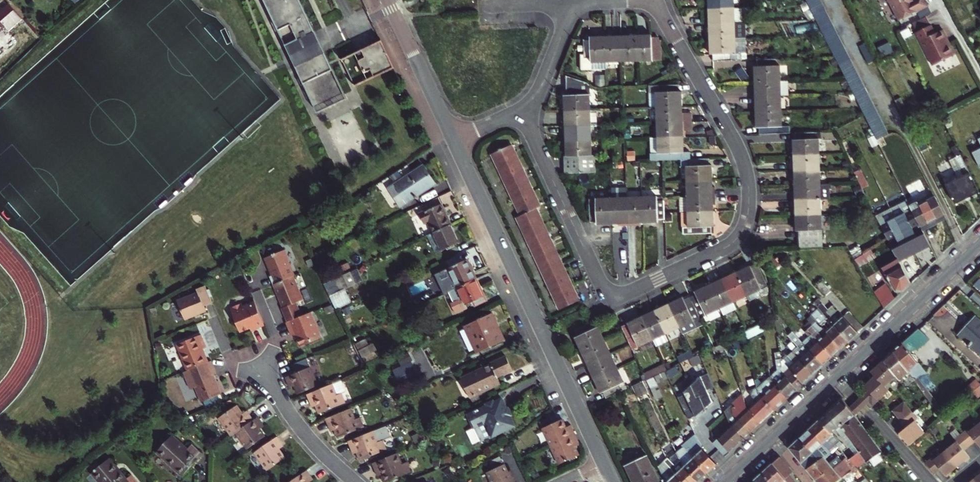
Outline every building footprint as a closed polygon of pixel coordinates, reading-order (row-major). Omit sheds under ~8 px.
[(319,116),(347,103),(298,0),(265,0),(319,116)] [(709,9),(735,8),(734,0),(709,0),(709,9)] [(843,44),(840,38),(837,32),(834,26),(831,20),(828,14),(825,8),(822,2),(821,0),(805,0),(806,3),(809,9),(812,15),(815,20),(815,21),(818,27),(821,33),(823,35),(824,39),(828,45),(830,51),(834,57),(837,63),(840,69),(843,74),(845,79),(846,80),(849,86),(852,92),(853,94),(855,98),(858,104),(860,109),(861,110),(864,116),(867,122),(870,128),(873,134),(876,140),(883,136),(887,134),(889,134),(886,128),(883,122),(879,116),(876,110),(873,104),(870,98),(867,92),(864,86),(861,80),(858,74),(855,68),(852,62),(849,56),(846,50),(843,44)] [(899,19),(927,6),(925,0),(890,0),(895,10),(894,12),(896,16),(898,17),(899,19)] [(9,4),(0,11),(0,29),(5,25),(9,31),(22,19),(9,4)] [(706,15),(707,24),(735,23),(735,8),(709,9),(710,15),(706,15)] [(710,33),(710,39),(736,38),(735,23),(707,24),(707,33),(710,33)] [(931,24),(916,32),(932,65),(955,54),(949,42),(948,43),(946,39),(947,38),(943,29),(935,33),(931,24)] [(621,61),(620,33),(611,33),(611,36),(606,36),(606,62),(621,61)] [(629,33),(620,33),(621,61),(637,61),(636,35),(629,35),(629,33)] [(636,35),(637,61),(652,60),(652,56),(658,56),(658,37),(651,37),(651,35),(636,35)] [(590,37),(590,39),(583,39),(583,56),(580,56),(581,70),(607,69),(606,62),(606,36),(590,37)] [(736,38),(710,39),(711,53),(713,53),(713,61),(742,60),(742,53),(746,53),(745,38),(736,38)] [(384,41),(373,46),(384,72),(395,67),(384,41)] [(874,60),(866,43),(859,47),(867,64),(874,60)] [(373,46),(358,53),(370,79),(384,72),(373,46)] [(358,53),(345,59),(356,85),(370,79),(358,53)] [(754,66),(755,82),(780,81),(780,65),(776,66),(775,61),(775,59),(757,60),(757,66),(754,66)] [(780,81),(755,82),(755,88),(753,88),(753,97),(781,96),(788,96),(788,81),(780,81)] [(648,107),(656,107),(682,106),(681,91),(679,91),(679,84),(648,85),(648,107)] [(564,95),(564,110),(590,109),(589,88),(579,88),(571,88),(566,88),(566,95),(564,95)] [(781,96),(753,97),(754,106),(756,106),(756,112),(781,111),(781,96)] [(901,97),(895,100),(902,115),(908,112),(901,97)] [(656,107),(657,122),(691,121),(690,113),(682,113),(682,106),(656,107)] [(562,116),(563,126),(591,125),(596,124),(596,109),(590,109),(564,110),(564,116),(562,116)] [(782,126),(781,111),(756,112),(757,127),(760,127),(760,135),(790,134),(790,126),(782,126)] [(633,115),(623,115),(624,123),(633,123),(633,115)] [(658,137),(683,136),(683,130),(686,130),(691,130),(691,121),(657,122),(658,137)] [(591,125),(563,126),(563,135),(565,135),(565,141),(591,140),(591,125)] [(793,139),(794,156),(819,154),(818,133),(795,133),(796,139),(793,139)] [(914,138),(920,152),(929,147),(922,134),(914,138)] [(651,160),(663,160),(681,159),(691,159),(690,151),(684,151),(683,136),(658,137),(658,153),(650,154),(651,160)] [(876,140),(880,149),(888,145),(883,136),(876,140)] [(596,172),(595,161),(595,155),(592,155),(591,140),(565,141),(566,155),(564,156),(564,173),(596,172)] [(491,154),(497,166),(517,157),(512,145),(491,154)] [(955,204),(978,192),(955,145),(951,147),(956,156),(949,160),(957,176),(944,183),(955,204)] [(791,162),(792,171),(819,169),(819,154),(794,156),(794,162),(791,162)] [(529,245),(530,248),(533,254),(542,274),(547,283),(557,305),(558,309),(579,300),(536,208),(540,206),(517,157),(497,166),(498,169),(504,181),(509,191),(519,213),(520,215),(516,217),(520,225),(529,245)] [(686,166),(687,181),(713,181),(712,165),(709,165),(709,158),(691,159),(681,159),(681,167),(686,166)] [(853,172),(858,170),(854,162),(849,164),(851,168),(853,172)] [(408,202),(417,196),(416,194),(425,188),(426,189),(435,183),(424,166),(414,173),(408,164),(391,175),(408,202)] [(819,169),(792,171),(792,180),(795,180),(795,186),(820,184),(819,169)] [(858,183),(861,188),(866,185),(858,170),(853,172),(858,183)] [(687,181),(687,196),(715,195),(715,186),(713,186),(713,181),(687,181)] [(792,191),(793,201),(820,199),(830,199),(830,189),(829,184),(820,184),(795,186),(795,191),(792,191)] [(680,212),(683,211),(714,210),(713,204),(715,204),(715,195),(687,196),(679,197),(680,212)] [(656,196),(641,197),(642,223),(657,222),(657,219),(665,219),(665,212),(664,200),(656,200),(656,196)] [(927,196),(917,201),(919,204),(928,200),(927,196)] [(626,197),(611,198),(613,224),(618,224),(618,226),(627,226),(626,197)] [(641,197),(626,197),(627,226),(636,225),(636,223),(642,223),(641,197)] [(909,205),(911,209),(919,226),(934,219),(936,222),(944,218),(945,217),(934,197),(928,200),(919,204),(917,201),(909,205)] [(613,224),(611,198),(589,198),(589,221),(596,221),(596,224),(613,224)] [(820,199),(793,201),(793,209),(796,209),(796,216),(821,214),(820,199)] [(909,247),(911,250),(920,246),(923,250),(930,247),(906,200),(889,208),(909,247)] [(433,233),(450,225),(441,204),(420,214),(425,224),(429,222),(433,233)] [(909,247),(889,208),(874,215),(899,261),(906,258),(903,251),(909,247)] [(714,210),(683,211),(683,235),(712,234),(712,226),(714,226),(714,210)] [(822,247),(821,214),(796,216),(797,231),(799,231),(800,248),(822,247)] [(436,253),(442,251),(459,243),(450,225),(433,233),(428,235),(436,253)] [(786,248),(774,260),(777,263),(789,251),(786,248)] [(870,249),(854,259),(859,266),(875,257),(870,249)] [(284,250),(266,258),(273,275),(270,276),(273,284),(293,275),(294,275),(284,250)] [(470,256),(477,269),(487,263),(480,251),(470,256)] [(458,288),(476,279),(467,259),(449,268),(458,288)] [(779,265),(777,263),(774,260),(770,263),(775,268),(779,265)] [(881,268),(896,297),(910,284),(901,266),(898,268),(895,262),(894,261),(881,268)] [(750,265),(736,272),(747,295),(750,301),(768,292),(767,286),(757,265),(751,268),(750,265)] [(356,284),(350,271),(324,284),(332,302),(336,309),(351,302),(345,289),(356,284)] [(733,302),(747,295),(736,272),(731,274),(730,272),(721,276),(733,302)] [(293,275),(273,284),(283,307),(282,308),(287,321),(301,315),(296,302),(303,299),(293,275)] [(708,285),(719,308),(723,315),(737,308),(733,302),(721,276),(713,280),(714,282),(708,285)] [(486,299),(476,279),(458,288),(449,291),(454,302),(463,298),(466,305),(474,301),(476,304),(486,299)] [(830,291),(821,281),(817,285),(826,295),(830,291)] [(884,308),(895,298),(885,284),(874,291),(884,308)] [(211,303),(204,285),(195,289),(197,292),(176,301),(184,320),(205,311),(203,306),(211,303)] [(695,294),(690,297),(700,318),(719,308),(708,285),(694,292),(695,294)] [(700,318),(690,297),(684,299),(683,297),(669,304),(680,327),(686,324),(693,320),(695,324),(696,327),(702,324),(700,318)] [(466,305),(463,298),(454,302),(451,303),(456,313),(468,308),(466,305)] [(818,308),(849,341),(863,328),(849,312),(844,317),(833,305),(828,309),(818,299),(814,303),(818,308)] [(264,324),(254,300),(242,305),(241,302),(229,307),(240,332),(249,328),(255,325),(256,327),(264,324)] [(662,304),(654,308),(666,333),(680,327),(669,304),(663,306),(662,304)] [(641,316),(652,340),(655,346),(669,339),(666,333),(654,308),(646,311),(647,314),(641,316)] [(810,315),(841,349),(849,341),(818,308),(810,315)] [(287,321),(286,321),(291,334),(294,333),(299,346),(320,338),(310,311),(301,315),(287,321)] [(767,321),(774,318),(776,317),(774,312),(765,317),(767,321)] [(465,325),(466,328),(460,331),(470,352),(475,349),(477,353),(504,341),(492,313),(465,325)] [(831,357),(841,349),(810,315),(806,319),(808,321),(812,325),(807,330),(831,357)] [(623,331),(629,345),(632,350),(639,347),(641,352),(653,346),(651,341),(652,340),(641,316),(620,326),(623,331)] [(961,336),(979,353),(979,322),(975,317),(966,327),(968,329),(961,336)] [(592,322),(592,321),(574,329),(577,336),(574,337),(581,351),(604,340),(598,326),(595,327),(592,322)] [(812,325),(808,321),(803,326),(807,330),(812,325)] [(747,331),(745,331),(749,338),(763,331),(761,324),(747,331)] [(733,337),(741,334),(738,327),(730,331),(733,337)] [(968,329),(966,327),(959,334),(961,336),(968,329)] [(909,337),(918,349),(929,340),(918,329),(909,337)] [(794,341),(798,338),(791,330),(787,333),(794,341)] [(831,357),(807,330),(798,338),(802,342),(822,366),(831,357)] [(200,334),(173,345),(184,371),(208,361),(202,348),(205,347),(200,334)] [(902,343),(909,352),(914,349),(916,351),(918,349),(909,337),(902,343)] [(582,358),(585,366),(611,354),(604,340),(581,351),(583,357),(582,358)] [(740,341),(733,344),(735,349),(743,346),(740,341)] [(697,346),(700,352),(707,349),(704,342),(697,346)] [(716,360),(729,354),(723,342),(713,347),(711,348),(716,360)] [(802,342),(792,351),(813,375),(822,366),(802,342)] [(902,343),(893,351),(909,373),(932,402),(935,400),(928,390),(918,377),(921,375),(926,374),(915,360),(916,358),(914,354),(911,355),(909,352),(902,343)] [(629,345),(624,348),(626,354),(632,351),(632,350),(629,345)] [(813,375),(792,351),(789,348),(786,350),(790,354),(784,359),(786,362),(781,367),(782,374),(797,389),(813,375)] [(680,363),(694,356),(691,351),(677,357),(680,363)] [(896,377),(900,382),(909,373),(893,351),(883,360),(896,377)] [(787,398),(797,389),(782,374),(781,367),(779,352),(774,353),(776,371),(770,376),(771,380),(787,398)] [(593,378),(617,367),(611,354),(585,366),(589,374),(591,373),(593,378)] [(491,364),(461,378),(470,398),(501,384),(498,377),(513,370),(506,356),(491,363),(491,364)] [(677,357),(663,364),(666,369),(680,363),(677,357)] [(208,361),(184,371),(180,373),(187,390),(192,388),(199,402),(221,393),(213,374),(212,369),(214,368),(211,360),(208,361)] [(896,377),(883,360),(871,372),(875,376),(885,386),(896,377)] [(411,362),(394,370),(401,386),(418,377),(411,362)] [(653,375),(663,370),(666,369),(663,364),(643,373),(645,379),(653,375)] [(309,367),(284,377),(287,384),(292,382),(294,386),(297,394),(317,385),(309,367)] [(606,397),(620,391),(623,389),(621,384),(624,382),(617,367),(593,378),(600,393),(603,391),(606,397)] [(664,373),(655,377),(657,382),(666,378),(664,373)] [(713,386),(707,374),(701,376),(690,385),(695,397),(699,396),(705,407),(711,402),(706,389),(713,386)] [(927,376),(926,374),(921,375),(918,377),(928,390),(931,388),(924,379),(927,376)] [(760,397),(773,411),(787,398),(771,380),(770,376),(761,384),(756,378),(754,380),(756,387),(757,392),(761,397),(760,397)] [(885,386),(875,376),(864,386),(868,390),(878,401),(889,391),(885,386)] [(979,397),(979,383),(976,379),(966,387),(977,399),(979,397)] [(644,380),(635,384),(641,396),(650,391),(644,380)] [(331,384),(306,394),(311,407),(314,406),(316,404),(320,413),(345,403),(341,395),(344,394),(339,381),(331,384)] [(695,416),(703,408),(699,396),(695,397),(690,385),(683,392),(684,394),(677,397),(683,410),(690,408),(695,416)] [(657,386),(651,388),(657,399),(662,397),(657,386)] [(730,401),(732,404),(735,407),(733,409),(733,415),(750,433),(759,424),(747,411),(742,395),(740,397),(732,387),(728,390),(729,394),(727,395),(730,401)] [(759,424),(773,411),(760,397),(761,397),(757,392),(756,387),(749,391),(751,398),(755,402),(747,411),(759,424)] [(872,406),(878,401),(868,390),(863,395),(872,406)] [(819,420),(832,433),(841,427),(859,451),(850,458),(850,459),(857,467),(866,461),(867,462),(870,461),(874,467),(883,461),(879,454),(882,452),(855,415),(849,408),(842,398),(819,420)] [(488,406),(469,415),(474,427),(485,422),(492,436),(515,426),(510,416),(512,415),(508,408),(507,409),(502,399),(494,403),(493,401),(487,404),(488,406)] [(892,411),(906,427),(915,421),(917,419),(903,402),(892,411)] [(730,425),(743,440),(750,433),(733,415),(733,409),(735,407),(732,404),(724,412),(727,419),(730,425)] [(853,404),(849,408),(855,415),(859,411),(853,404)] [(217,419),(230,437),(235,433),(253,420),(249,414),(243,418),(241,414),(235,406),(217,419)] [(335,428),(339,437),(364,427),(360,418),(356,420),(350,407),(325,418),(330,430),(332,429),(335,428)] [(265,437),(259,429),(257,426),(262,423),(258,417),(253,420),(235,433),(246,449),(265,437)] [(565,427),(562,419),(542,428),(550,446),(575,434),(572,429),(567,431),(565,427)] [(819,420),(809,429),(823,444),(831,454),(839,447),(836,444),(839,442),(832,433),(819,420)] [(909,445),(924,432),(915,421),(906,427),(899,433),(909,445)] [(961,434),(969,445),(975,441),(979,447),(979,422),(969,431),(967,429),(961,434)] [(730,425),(712,443),(725,458),(743,440),(730,425)] [(819,460),(824,457),(818,449),(823,444),(809,429),(799,439),(819,460)] [(360,450),(363,458),(387,449),(384,440),(379,442),(373,430),(349,440),(354,453),(358,451),(360,450)] [(575,434),(550,446),(559,464),(578,455),(574,446),(573,443),(578,441),(575,434)] [(680,434),(675,437),(680,445),(684,442),(680,434)] [(957,441),(945,450),(957,466),(969,457),(963,450),(969,445),(961,434),(955,439),(957,441)] [(173,435),(157,451),(183,476),(203,454),(192,444),(188,449),(173,435)] [(267,471),(284,458),(279,450),(276,447),(281,443),(276,437),(254,453),(267,471)] [(789,448),(806,469),(819,460),(799,439),(789,448)] [(688,452),(687,453),(706,473),(716,464),(703,450),(697,444),(691,449),(685,443),(682,446),(684,447),(688,452)] [(706,473),(687,453),(688,452),(684,447),(681,449),(686,455),(680,459),(684,467),(698,481),(706,473)] [(819,460),(806,469),(815,480),(833,467),(829,462),(839,455),(843,461),(847,458),(839,447),(831,454),(826,459),(824,457),(819,460)] [(667,458),(662,449),(655,453),(659,462),(663,460),(667,458)] [(931,458),(925,462),(934,474),(940,469),(945,476),(957,466),(945,450),(933,460),(931,458)] [(398,452),(372,462),(377,475),(380,473),(382,473),(386,481),(412,471),(409,462),(403,464),(398,452)] [(625,465),(633,481),(658,481),(646,455),(625,465)] [(488,461),(492,469),(504,464),(500,456),(488,461)] [(763,473),(770,481),(796,481),(790,475),(793,472),(780,457),(763,473)] [(92,473),(99,481),(137,481),(132,475),(127,479),(120,470),(117,472),(113,467),(115,466),(109,458),(92,473)] [(857,467),(850,459),(849,460),(847,458),(843,461),(834,468),(833,467),(815,480),(817,481),(837,481),(857,467)] [(698,481),(684,467),(680,459),(674,465),(669,460),(666,463),(671,468),(670,469),(682,481),(697,481),(698,481)] [(514,476),(511,477),(509,472),(505,463),(504,464),(492,469),(487,472),(492,481),(516,481),(514,476)] [(670,469),(671,468),(666,463),(664,465),(669,470),(662,476),(663,480),(666,481),(682,481),(670,469)] [(289,481),(310,481),(307,478),(312,475),(307,469),(289,481)] [(763,473),(753,481),(754,481),(770,481),(763,473)]
